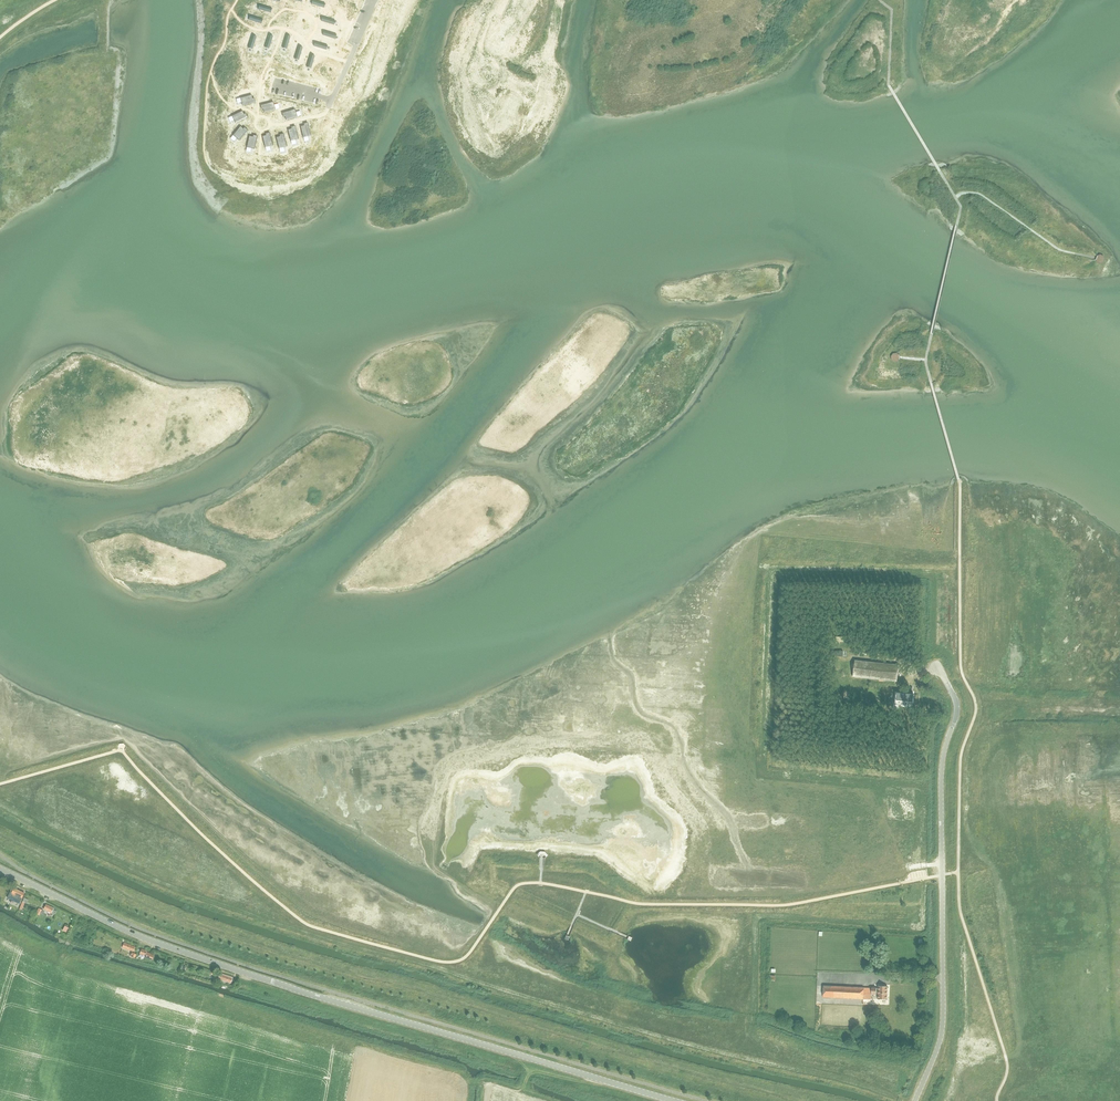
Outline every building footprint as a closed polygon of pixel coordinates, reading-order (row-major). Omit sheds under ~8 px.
[(525,5),(522,8),(524,11),(534,18),(539,12),(527,3),(525,5)] [(393,8),(390,11),(396,17),(396,16),(398,14),(399,14),(401,12),(395,5),(394,6),(393,5),(394,4),(391,6),(393,8)] [(258,9),(271,13),(272,9),(259,5),(261,5),(259,9),(258,9)] [(480,9),(463,12),(464,20),(478,18),(478,14),(480,13),(480,9)] [(249,20),(261,24),(263,20),(250,16),(251,16),(250,20),(249,20)] [(323,17),(321,21),(334,25),(333,25),(334,21),(335,21),(323,17)] [(384,20),(381,22),(386,31),(387,31),(386,31),(389,29),(389,30),(390,29),(393,28),(389,20),(387,21),(387,20),(388,19),(387,17),(383,19),(384,20)] [(524,17),(518,23),(530,34),(536,27),(524,17)] [(471,23),(459,24),(460,34),(474,32),(474,27),(471,28),(471,23)] [(500,30),(490,41),(497,47),(507,36),(500,30)] [(324,31),(323,35),(335,39),(334,39),(335,35),(337,35),(324,31)] [(514,32),(504,46),(511,51),(521,38),(514,32)] [(382,34),(375,37),(380,49),(381,48),(380,48),(383,46),(383,47),(384,47),(387,45),(384,37),(382,38),(382,37),(383,36),(382,34)] [(252,35),(248,48),(249,47),(253,48),(252,49),(253,49),(256,37),(252,35)] [(269,35),(265,48),(265,47),(269,48),(269,49),(273,36),(269,35)] [(286,35),(282,48),(283,47),(287,48),(286,49),(287,49),(290,37),(286,35)] [(467,37),(455,39),(456,48),(471,45),(470,41),(468,41),(467,37)] [(315,42),(314,46),(326,50),(325,49),(326,46),(328,46),(315,42)] [(298,46),(294,59),(295,59),(295,58),(299,59),(298,60),(299,60),(303,48),(298,46)] [(371,51),(368,53),(373,62),(373,61),(375,60),(376,61),(377,60),(379,59),(376,51),(375,52),(374,51),(375,50),(374,48),(370,49),(371,51)] [(461,51),(450,53),(451,61),(465,60),(464,55),(462,55),(461,51)] [(310,55),(306,67),(307,68),(307,66),(311,67),(311,69),(315,56),(310,55)] [(363,66),(360,68),(364,78),(365,78),(365,77),(367,76),(368,76),(369,76),(371,75),(368,67),(367,67),(366,66),(367,65),(366,63),(363,65),(363,66)] [(461,65),(448,67),(449,75),(464,73),(463,68),(461,68),(461,65)] [(545,74),(543,78),(545,79),(544,82),(555,87),(559,81),(545,74)] [(357,82),(353,84),(358,93),(358,92),(361,91),(361,92),(362,91),(365,90),(361,82),(360,83),(359,82),(360,81),(359,79),(356,80),(357,82)] [(544,87),(541,93),(543,94),(542,96),(552,102),(556,94),(544,87)] [(462,93),(453,99),(458,105),(468,98),(465,93),(463,95),(462,93)] [(506,98),(503,100),(510,109),(517,104),(508,94),(504,96),(506,98)] [(251,95),(241,98),(242,98),(242,101),(241,101),(242,102),(242,105),(251,103),(251,102),(252,102),(253,103),(255,102),(254,98),(252,99),(251,95)] [(263,105),(261,105),(262,109),(263,109),(264,112),(275,109),(274,109),(273,106),(274,106),(274,105),(273,102),(264,104),(265,106),(263,106),(263,105)] [(539,107),(536,109),(540,120),(548,117),(542,103),(538,105),(539,107)] [(467,106),(456,113),(461,119),(473,110),(470,106),(468,108),(467,106)] [(501,112),(498,115),(506,124),(512,119),(504,108),(500,111),(501,112)] [(285,112),(282,113),(283,117),(285,116),(286,120),(297,117),(297,116),(296,116),(295,114),(296,113),(296,112),(295,109),(286,112),(286,113),(285,113),(285,112)] [(242,111),(232,116),(233,116),(234,119),(234,120),(236,123),(244,119),(243,118),(244,117),(245,118),(247,117),(245,113),(244,114),(242,111)] [(493,124),(491,126),(498,135),(505,130),(496,118),(491,121),(493,124)] [(471,119),(460,126),(465,133),(477,124),(475,120),(473,121),(471,119)] [(530,123),(528,124),(532,136),(539,133),(534,120),(530,121),(530,123)] [(304,126),(301,126),(303,137),(304,137),(304,136),(306,136),(307,137),(308,136),(311,136),(309,127),(307,127),(307,126),(308,125),(308,123),(304,124),(304,126)] [(292,129),(288,130),(291,141),(291,140),(294,139),(294,140),(295,140),(298,139),(296,130),(295,131),(294,129),(296,129),(295,126),(291,127),(292,129)] [(241,127),(233,135),(234,135),(236,137),(237,138),(239,140),(245,133),(244,132),(245,131),(246,132),(247,130),(244,128),(243,129),(241,127)] [(475,132),(466,139),(471,145),(483,137),(480,132),(477,134),(475,132)] [(266,135),(263,136),(265,147),(266,147),(266,146),(268,146),(269,146),(270,146),(273,145),(271,137),(269,137),(269,136),(270,135),(270,133),(266,134),(266,135)] [(280,137),(277,137),(279,148),(280,148),(279,147),(282,147),(282,148),(284,147),(287,147),(284,138),(283,138),(283,137),(284,136),(283,134),(280,135),(280,137)] [(249,136),(247,147),(248,146),(250,147),(250,148),(251,148),(254,149),(256,140),(255,140),(256,138),(257,139),(257,136),(253,135),(253,137),(249,136)] [(479,144),(477,157),(485,158),(488,144),(483,143),(482,145),(479,144)] [(334,163),(331,164),(334,175),(334,174),(337,173),(337,174),(338,173),(341,173),(339,164),(337,165),(337,163),(338,163),(337,160),(334,161),(334,163)] [(322,173),(318,174),(322,185),(322,184),(325,183),(325,184),(326,184),(329,183),(326,174),(325,175),(325,173),(326,173),(325,170),(321,172),(322,173)] [(311,183),(308,184),(309,194),(312,193),(312,194),(314,194),(317,193),(315,185),(314,185),(314,184),(315,183),(315,181),(311,181),(311,183)] [(297,188),(294,189),(295,199),(296,199),(295,198),(298,198),(299,199),(300,199),(303,198),(301,190),(300,190),(300,188),(301,188),(301,186),(297,186),(297,188)] [(238,187),(236,202),(237,201),(240,202),(239,202),(241,203),(244,203),(245,194),(243,194),(243,193),(245,193),(245,190),(241,190),(241,188),(238,187)] [(254,191),(250,192),(251,203),(251,202),(254,201),(254,202),(256,202),(259,202),(258,193),(257,193),(257,192),(258,192),(258,189),(254,190),(254,191)] [(268,192),(265,193),(266,204),(266,203),(269,202),(269,203),(270,203),(273,203),(273,194),(271,194),(271,193),(272,193),(272,190),(268,191),(268,192)] [(282,190),(278,191),(281,204),(281,203),(284,202),(284,203),(285,203),(288,202),(286,193),(285,194),(285,192),(286,192),(286,190),(282,190)] [(1097,256),(1096,259),(1098,262),(1101,263),(1104,261),(1105,258),(1103,255),(1100,254),(1097,256)] [(893,353),(891,356),(891,359),(894,361),(897,361),(899,358),(899,354),(896,352),(893,353)] [(897,682),(899,665),(855,660),(853,677),(897,682)] [(898,692),(897,707),(911,707),(911,704),(916,704),(917,695),(898,692)] [(19,903),(24,893),(14,888),(13,890),(11,889),(7,898),(19,903)] [(53,914),(55,911),(52,909),(53,908),(46,904),(44,907),(43,907),(42,908),(53,914)] [(133,951),(134,947),(123,943),(122,947),(133,951)] [(152,960),(154,955),(146,952),(146,951),(141,949),(139,954),(144,956),(144,957),(152,960)] [(212,971),(211,974),(219,977),(218,979),(231,983),(232,978),(220,974),(212,971)] [(864,994),(864,988),(824,986),(823,998),(863,999),(864,994)] [(887,999),(887,987),(878,987),(878,999),(887,999)]
